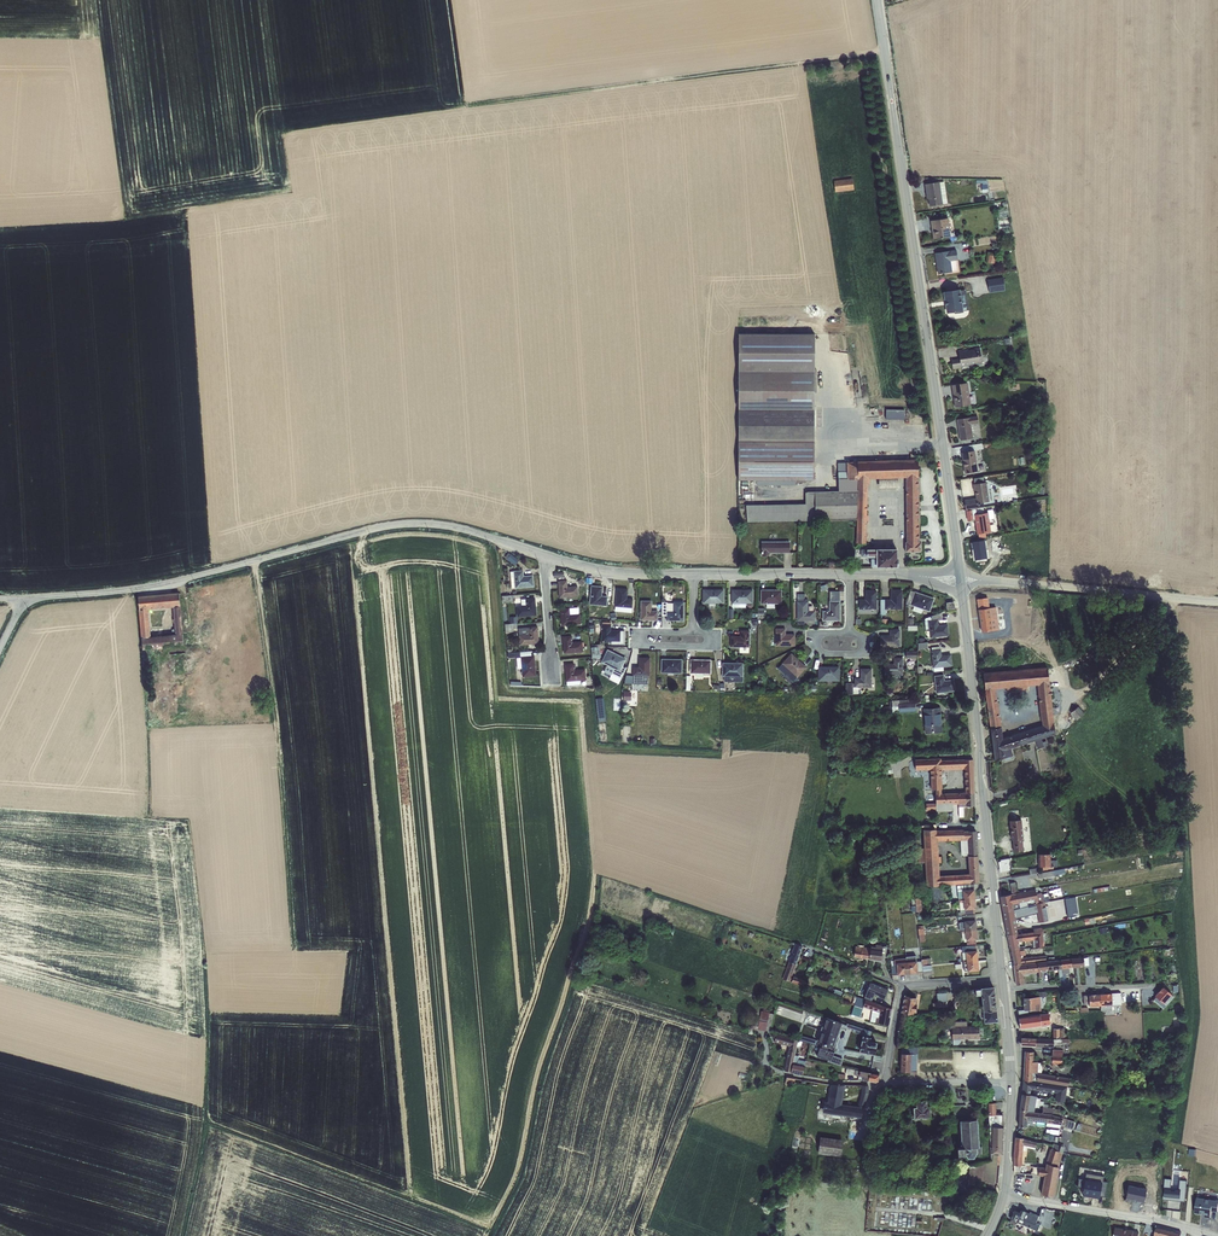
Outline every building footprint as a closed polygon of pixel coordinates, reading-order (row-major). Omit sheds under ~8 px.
[(852,178),(834,181),(835,192),(853,190),(852,178)] [(986,180),(975,180),(976,184),(982,183),(982,185),(981,185),(982,193),(988,192),(986,180)] [(939,182),(924,184),(926,199),(928,199),(929,206),(942,204),(947,203),(944,181),(939,182)] [(948,218),(930,221),(933,239),(950,237),(948,218)] [(956,250),(934,253),(937,274),(952,272),(952,271),(957,270),(955,260),(957,260),(956,250)] [(988,252),(986,262),(987,263),(994,264),(995,264),(997,254),(988,252)] [(1003,278),(987,280),(989,293),(1005,290),(1003,278)] [(960,289),(943,292),(946,313),(954,312),(954,314),(963,312),(963,311),(968,310),(965,290),(960,291),(960,289)] [(738,410),(814,410),(814,334),(738,334),(738,410)] [(959,358),(951,360),(952,369),(961,368),(961,366),(975,364),(976,366),(982,365),(979,347),(973,348),(974,349),(968,350),(968,349),(958,350),(959,358)] [(967,383),(951,385),(954,407),(970,405),(967,383)] [(904,408),(885,407),(885,418),(904,418),(904,408)] [(814,480),(814,410),(738,410),(738,480),(814,480)] [(977,416),(956,419),(959,440),(973,438),(971,424),(978,423),(977,416)] [(974,451),(961,453),(964,473),(977,472),(974,451)] [(805,489),(804,506),(815,506),(815,521),(856,520),(855,543),(866,543),(867,491),(868,479),(878,478),(878,488),(897,488),(897,478),(905,477),(906,542),(919,542),(917,459),(916,459),(915,455),(910,455),(910,459),(868,461),(869,461),(869,458),(854,459),(854,462),(846,462),(838,463),(838,472),(838,491),(816,492),(816,489),(805,489)] [(976,508),(983,507),(983,503),(989,502),(986,482),(972,484),(973,491),(974,491),(975,498),(964,500),(965,510),(976,508)] [(746,505),(746,512),(747,522),(799,521),(815,521),(815,506),(804,506),(804,504),(746,505)] [(976,508),(965,510),(967,521),(974,520),(976,534),(991,532),(988,513),(984,513),(983,507),(976,508)] [(986,558),(983,538),(972,540),(975,560),(986,558)] [(761,542),(761,556),(770,556),(770,553),(790,553),(790,542),(761,542)] [(919,542),(906,542),(905,542),(905,552),(921,552),(921,542),(919,542)] [(866,549),(861,550),(861,557),(866,557),(876,557),(876,559),(871,559),(871,567),(876,567),(897,567),(897,549),(876,549),(866,549)] [(510,554),(506,559),(514,566),(519,561),(510,554)] [(513,571),(510,571),(511,588),(514,588),(515,588),(534,587),(533,575),(523,576),(523,570),(513,571)] [(567,580),(557,581),(559,598),(578,596),(577,586),(567,587),(567,580)] [(591,586),(589,604),(606,606),(607,596),(601,596),(602,587),(591,586)] [(615,607),(614,611),(631,613),(631,608),(632,599),(627,598),(627,589),(616,588),(614,607),(615,607)] [(703,590),(703,603),(709,603),(709,606),(715,606),(715,603),(723,603),(723,590),(703,590)] [(732,590),(732,603),(732,607),(745,608),(745,603),(752,603),(752,590),(732,590)] [(760,590),(760,604),(766,604),(766,608),(774,608),(774,604),(781,604),(781,590),(760,590)] [(865,600),(859,600),(859,609),(876,609),(876,590),(865,590),(865,600)] [(880,599),(880,615),(885,615),(885,609),(902,609),(902,590),(890,590),(890,599),(884,599),(880,599)] [(829,611),(822,611),(822,621),(840,620),(839,601),(839,591),(829,591),(829,601),(829,611)] [(910,591),(905,605),(909,607),(910,605),(913,606),(912,610),(921,613),(922,609),(929,611),(934,598),(914,592),(910,591)] [(173,607),(180,607),(179,593),(138,596),(141,638),(151,637),(148,610),(173,607)] [(796,601),(797,621),(814,621),(814,611),(808,611),(808,601),(805,601),(805,594),(796,594),(796,601)] [(521,605),(516,606),(517,617),(536,615),(535,598),(525,599),(521,599),(521,605)] [(978,610),(987,608),(986,600),(981,601),(982,604),(973,605),(974,610),(978,610)] [(640,601),(640,620),(657,621),(657,611),(651,611),(651,601),(640,601)] [(661,602),(661,616),(666,616),(666,621),(683,621),(683,602),(673,601),(673,603),(667,603),(667,602),(661,602)] [(180,607),(173,607),(175,635),(151,637),(141,638),(142,650),(184,646),(182,634),(183,634),(180,607)] [(569,608),(559,609),(561,626),(581,624),(580,614),(578,614),(578,608),(569,608)] [(987,608),(978,610),(981,629),(981,632),(992,630),(989,608),(987,608)] [(941,613),(924,619),(925,629),(928,629),(929,638),(949,636),(947,624),(938,625),(937,620),(942,619),(941,613)] [(513,623),(511,624),(504,624),(505,632),(514,632),(513,623)] [(601,624),(601,641),(611,641),(611,644),(624,645),(624,630),(620,630),(610,630),(611,624),(601,624)] [(528,627),(518,628),(519,635),(518,635),(519,645),(539,644),(537,626),(528,627)] [(785,628),(775,628),(775,646),(795,646),(794,634),(785,634),(785,628)] [(889,635),(880,635),(880,647),(899,647),(899,629),(889,629),(889,635)] [(730,636),(730,647),(749,647),(749,630),(740,630),(740,636),(730,636)] [(571,636),(562,636),(563,654),(583,652),(582,641),(572,642),(571,636)] [(601,657),(601,646),(592,646),(592,657),(601,657)] [(932,651),(931,651),(933,668),(933,672),(943,670),(943,667),(952,665),(950,654),(941,655),(940,650),(939,650),(939,646),(931,647),(932,651)] [(607,650),(601,662),(607,665),(603,672),(610,676),(609,678),(619,682),(626,667),(622,665),(625,659),(607,650)] [(782,664),(778,668),(793,681),(796,678),(797,678),(806,667),(791,653),(781,664),(782,664)] [(520,657),(516,658),(517,669),(521,668),(522,677),(536,676),(534,655),(520,657)] [(632,666),(632,676),(634,676),(634,684),(649,684),(649,676),(649,657),(638,657),(638,666),(632,666)] [(884,664),(884,675),(902,675),(902,658),(893,658),(893,663),(884,664)] [(661,659),(661,673),(681,673),(681,659),(661,659)] [(690,660),(690,673),(710,674),(710,660),(690,660)] [(574,663),(564,664),(566,682),(566,686),(579,685),(580,684),(580,681),(585,680),(584,669),(574,670),(574,663)] [(722,663),(722,677),(724,677),(724,682),(743,682),(743,677),(742,677),(743,663),(722,663)] [(818,667),(818,681),(839,681),(839,667),(818,667)] [(1042,726),(1053,723),(1054,722),(1047,668),(983,673),(985,689),(984,689),(990,729),(1001,727),(995,689),(1006,688),(1007,692),(1027,690),(1027,686),(1037,685),(1041,720),(1042,726)] [(854,678),(854,687),(871,687),(871,669),(860,669),(860,678),(854,678)] [(943,675),(934,676),(936,693),(954,691),(953,680),(944,681),(943,675)] [(845,683),(845,695),(853,695),(853,694),(857,694),(857,688),(853,688),(853,683),(845,683)] [(623,691),(623,700),(631,700),(631,692),(623,691)] [(920,698),(920,701),(921,702),(921,704),(925,704),(925,702),(930,702),(930,699),(928,698),(928,695),(925,695),(925,699),(920,698)] [(892,706),(884,707),(885,714),(893,713),(893,712),(915,711),(915,702),(913,702),(913,699),(891,701),(892,706)] [(1078,706),(1070,713),(1076,720),(1084,713),(1078,706)] [(940,708),(923,709),(925,734),(942,733),(940,708)] [(1001,727),(990,729),(994,761),(1012,756),(1010,749),(1035,741),(1037,748),(1043,747),(1041,739),(1055,734),(1053,723),(1042,726),(1003,738),(1001,727)] [(964,759),(942,760),(941,758),(915,759),(916,770),(927,770),(929,804),(936,804),(936,812),(951,811),(951,809),(952,804),(958,804),(959,817),(963,817),(963,807),(966,806),(975,806),(973,759),(964,760),(964,759)] [(1021,820),(1009,821),(1011,840),(1012,840),(1013,852),(1023,851),(1022,839),(1023,839),(1021,820)] [(923,830),(924,848),(918,848),(918,863),(925,863),(926,886),(970,884),(970,883),(979,882),(976,831),(963,831),(963,829),(936,830),(936,829),(923,830)] [(1050,854),(1038,854),(1038,867),(1042,867),(1042,870),(1048,870),(1048,869),(1053,869),(1053,867),(1057,867),(1056,861),(1055,861),(1055,860),(1050,860),(1050,854)] [(1000,861),(998,862),(1000,872),(1010,870),(1009,868),(1011,868),(1009,858),(1000,860),(1000,861)] [(962,891),(958,891),(959,901),(963,900),(975,899),(974,889),(974,884),(962,885),(962,890),(962,891)] [(1015,894),(1017,903),(1037,899),(1036,894),(1035,890),(1015,894)] [(1012,905),(1013,910),(1035,904),(1037,903),(1044,902),(1046,902),(1044,896),(1043,892),(1036,894),(1037,899),(1017,903),(1012,905)] [(1017,903),(1015,894),(999,896),(1002,912),(1013,910),(1012,905),(1017,903)] [(915,905),(921,904),(921,898),(911,899),(912,906),(915,906),(915,905)] [(960,912),(958,913),(958,916),(961,916),(975,914),(974,909),(976,909),(975,899),(963,900),(959,901),(960,912)] [(1048,921),(1044,902),(1037,903),(1035,904),(1038,922),(1048,921)] [(915,906),(912,906),(911,906),(911,912),(916,912),(916,914),(922,914),(922,911),(921,904),(915,905),(915,906)] [(1013,910),(1002,912),(1006,935),(1017,933),(1017,929),(1013,910)] [(961,922),(960,923),(961,931),(965,931),(976,930),(975,920),(975,914),(961,916),(962,922),(961,922)] [(1033,927),(1017,929),(1017,933),(1018,942),(1019,946),(1022,945),(1023,944),(1029,944),(1028,941),(1032,940),(1033,944),(1034,944),(1035,951),(1044,951),(1042,927),(1033,928),(1033,927)] [(965,931),(961,931),(962,940),(964,940),(964,942),(966,942),(967,946),(976,945),(975,940),(977,939),(976,930),(965,931)] [(1017,933),(1006,935),(1010,950),(1019,948),(1019,946),(1018,942),(1017,933)] [(788,962),(796,964),(802,946),(794,944),(788,961),(788,962)] [(870,948),(869,959),(880,961),(881,961),(885,961),(886,952),(887,947),(883,946),(876,945),(875,947),(871,947),(870,948)] [(967,946),(961,947),(962,962),(966,962),(978,960),(977,950),(976,950),(976,945),(967,946)] [(869,959),(870,948),(855,946),(853,957),(869,959)] [(1019,948),(1010,950),(1013,965),(1022,964),(1020,951),(1019,948)] [(1020,951),(1022,964),(1037,962),(1046,961),(1048,961),(1047,956),(1045,956),(1023,958),(1022,956),(1024,955),(1023,950),(1020,951)] [(915,956),(906,957),(906,958),(906,962),(907,974),(917,973),(922,973),(922,966),(921,959),(916,960),(915,956)] [(1049,961),(1047,961),(1048,971),(1058,969),(1059,973),(1058,973),(1059,984),(1063,984),(1062,969),(1060,960),(1054,961),(1054,957),(1048,957),(1049,961)] [(1083,957),(1071,959),(1072,968),(1084,966),(1087,966),(1086,957),(1083,957)] [(894,960),(890,960),(892,976),(897,975),(907,974),(906,962),(906,958),(894,960)] [(1071,959),(1060,960),(1062,969),(1063,984),(1067,983),(1066,974),(1070,973),(1069,968),(1072,968),(1071,959)] [(966,962),(962,962),(963,964),(964,971),(967,970),(967,971),(979,970),(978,960),(966,962)] [(1046,961),(1037,962),(1038,972),(1039,978),(1042,977),(1041,971),(1048,971),(1047,961),(1046,961)] [(796,964),(788,962),(782,979),(790,981),(796,964)] [(1022,964),(1013,965),(1015,985),(1024,984),(1023,975),(1025,975),(1024,973),(1038,972),(1037,962),(1022,964)] [(922,966),(922,973),(923,974),(932,973),(931,965),(922,966)] [(793,976),(791,982),(802,986),(805,980),(793,976)] [(810,976),(807,984),(812,986),(816,978),(810,976)] [(870,983),(866,992),(874,995),(875,993),(879,995),(878,997),(883,999),(887,990),(870,983)] [(980,989),(981,995),(983,1011),(996,1011),(994,987),(980,988),(980,989)] [(1155,996),(1152,1000),(1162,1009),(1166,1005),(1167,1006),(1174,998),(1171,995),(1162,987),(1154,995),(1155,996)] [(1111,993),(1112,1004),(1121,1003),(1120,992),(1111,993)] [(1111,993),(1100,994),(1100,1006),(1100,1010),(1112,1010),(1111,1005),(1112,1005),(1112,1004),(1111,993)] [(937,1003),(937,1008),(946,1007),(945,1002),(942,1002),(941,994),(937,995),(937,1003)] [(1088,995),(1083,996),(1083,1005),(1089,1004),(1089,1007),(1100,1006),(1100,994),(1088,995)] [(854,996),(851,1005),(854,1006),(852,1014),(860,1017),(863,1009),(863,1007),(872,1010),(870,1021),(875,1022),(889,1025),(891,1009),(865,1000),(854,996)] [(904,996),(901,1014),(914,1014),(914,1013),(915,1013),(917,1004),(915,1004),(916,998),(904,996)] [(1023,1009),(1017,1009),(1017,1016),(1028,1015),(1035,1015),(1035,1011),(1041,1011),(1039,997),(1038,997),(1023,998),(1023,1009)] [(761,1011),(757,1029),(770,1032),(771,1024),(767,1023),(770,1010),(763,1008),(762,1011),(761,1011)] [(996,1011),(983,1011),(984,1023),(997,1021),(996,1011)] [(1040,1014),(1041,1026),(1063,1023),(1062,1019),(1061,1013),(1052,1014),(1052,1013),(1040,1014)] [(1041,1026),(1040,1014),(1018,1017),(1020,1029),(1041,1026)] [(816,1041),(833,1047),(840,1027),(842,1023),(825,1017),(817,1041),(816,1041)] [(842,1023),(840,1027),(847,1029),(848,1029),(849,1028),(855,1030),(854,1034),(863,1036),(870,1037),(871,1031),(846,1023),(846,1025),(842,1023)] [(952,1027),(952,1028),(952,1039),(960,1039),(979,1039),(979,1037),(978,1027),(978,1026),(952,1027)] [(1053,1039),(1066,1039),(1066,1031),(1064,1031),(1064,1028),(1052,1029),(1052,1030),(1051,1030),(1051,1039),(1053,1039)] [(770,1032),(769,1037),(775,1038),(774,1042),(781,1044),(789,1046),(789,1042),(790,1038),(770,1032)] [(798,1035),(797,1040),(819,1047),(831,1051),(833,1047),(816,1041),(817,1041),(798,1035)] [(863,1036),(859,1052),(874,1055),(876,1042),(870,1041),(870,1037),(863,1036)] [(790,1038),(789,1042),(789,1046),(784,1071),(790,1072),(793,1063),(794,1055),(797,1040),(790,1038)] [(1035,1046),(1035,1039),(1021,1038),(1020,1046),(1035,1046)] [(1035,1039),(1035,1046),(1053,1047),(1053,1045),(1061,1045),(1061,1044),(1069,1044),(1069,1039),(1066,1039),(1053,1039),(1035,1039)] [(831,1051),(819,1047),(817,1055),(828,1059),(827,1061),(840,1066),(843,1059),(833,1055),(834,1052),(831,1051)] [(910,1054),(910,1072),(916,1072),(917,1047),(908,1047),(908,1049),(902,1049),(902,1054),(910,1054)] [(1024,1051),(1023,1080),(1032,1081),(1066,1086),(1067,1087),(1068,1085),(1072,1086),(1073,1081),(1069,1080),(1069,1078),(1041,1074),(1042,1069),(1040,1063),(1038,1063),(1038,1062),(1033,1062),(1033,1052),(1024,1051)] [(910,1054),(902,1054),(901,1054),(900,1072),(910,1072),(910,1054)] [(790,1072),(790,1073),(802,1075),(804,1065),(811,1067),(812,1061),(805,1061),(797,1059),(798,1056),(794,1055),(793,1063),(790,1072)] [(1062,1057),(1052,1056),(1044,1055),(1048,1063),(1051,1063),(1051,1066),(1054,1066),(1054,1063),(1062,1064),(1062,1061),(1070,1062),(1070,1057),(1062,1057)] [(858,1076),(858,1080),(862,1080),(875,1082),(878,1081),(879,1074),(859,1071),(858,1076)] [(786,1077),(785,1084),(793,1086),(795,1079),(786,1077)] [(1023,1080),(1021,1094),(1030,1095),(1030,1090),(1056,1094),(1055,1101),(1056,1101),(1055,1104),(1063,1106),(1064,1102),(1066,1086),(1032,1081),(1023,1080)] [(830,1085),(826,1110),(861,1118),(863,1108),(868,1093),(868,1085),(861,1085),(861,1094),(858,1103),(857,1103),(857,1106),(842,1104),(844,1093),(844,1085),(830,1085)] [(1021,1094),(1019,1110),(1034,1112),(1051,1114),(1053,1115),(1062,1117),(1066,1118),(1067,1115),(1065,1114),(1064,1116),(1061,1115),(1062,1110),(1048,1108),(1048,1105),(1043,1104),(1043,1102),(1040,1101),(1040,1099),(1036,1098),(1036,1096),(1030,1095),(1021,1094)] [(916,1107),(913,1107),(914,1119),(930,1117),(929,1106),(927,1106),(926,1099),(915,1100),(916,1107)] [(985,1162),(983,1181),(997,1183),(1000,1155),(1003,1155),(1003,1114),(996,1114),(995,1103),(987,1103),(990,1154),(992,1154),(992,1161),(985,1162)] [(1019,1110),(1018,1128),(1026,1129),(1027,1123),(1034,1124),(1034,1121),(1046,1123),(1046,1126),(1060,1128),(1059,1129),(1063,1130),(1064,1127),(1065,1127),(1072,1130),(1075,1122),(1067,1119),(1062,1118),(1062,1117),(1053,1115),(1051,1114),(1034,1112),(1019,1110)] [(961,1148),(957,1148),(957,1155),(965,1155),(968,1158),(974,1158),(976,1155),(981,1154),(981,1147),(979,1147),(977,1120),(960,1121),(961,1148)] [(820,1137),(818,1153),(841,1156),(843,1140),(820,1137)] [(1015,1137),(1013,1165),(1014,1173),(1015,1174),(1043,1177),(1040,1194),(1054,1196),(1058,1167),(1064,1147),(1053,1143),(1051,1149),(1050,1149),(1045,1163),(1045,1168),(1039,1167),(1039,1166),(1022,1164),(1023,1150),(1026,1151),(1026,1147),(1035,1149),(1036,1142),(1023,1139),(1023,1138),(1015,1137)] [(983,1181),(985,1162),(956,1168),(957,1170),(969,1168),(969,1169),(967,1184),(976,1185),(976,1181),(983,1181)] [(1165,1177),(1163,1198),(1185,1200),(1187,1179),(1180,1179),(1180,1188),(1171,1187),(1172,1178),(1165,1177)] [(1197,1196),(1195,1210),(1217,1213),(1217,1208),(1217,1199),(1197,1196)] [(1024,1221),(1027,1212),(1021,1210),(1020,1212),(1015,1210),(1011,1220),(1017,1223),(1019,1219),(1024,1221)] [(1019,1219),(1017,1223),(1035,1230),(1033,1234),(1036,1235),(1041,1225),(1036,1223),(1039,1216),(1030,1212),(1029,1213),(1027,1212),(1024,1221),(1019,1219)] [(1181,1233),(1156,1226),(1153,1235),(1180,1235),(1181,1233)]
